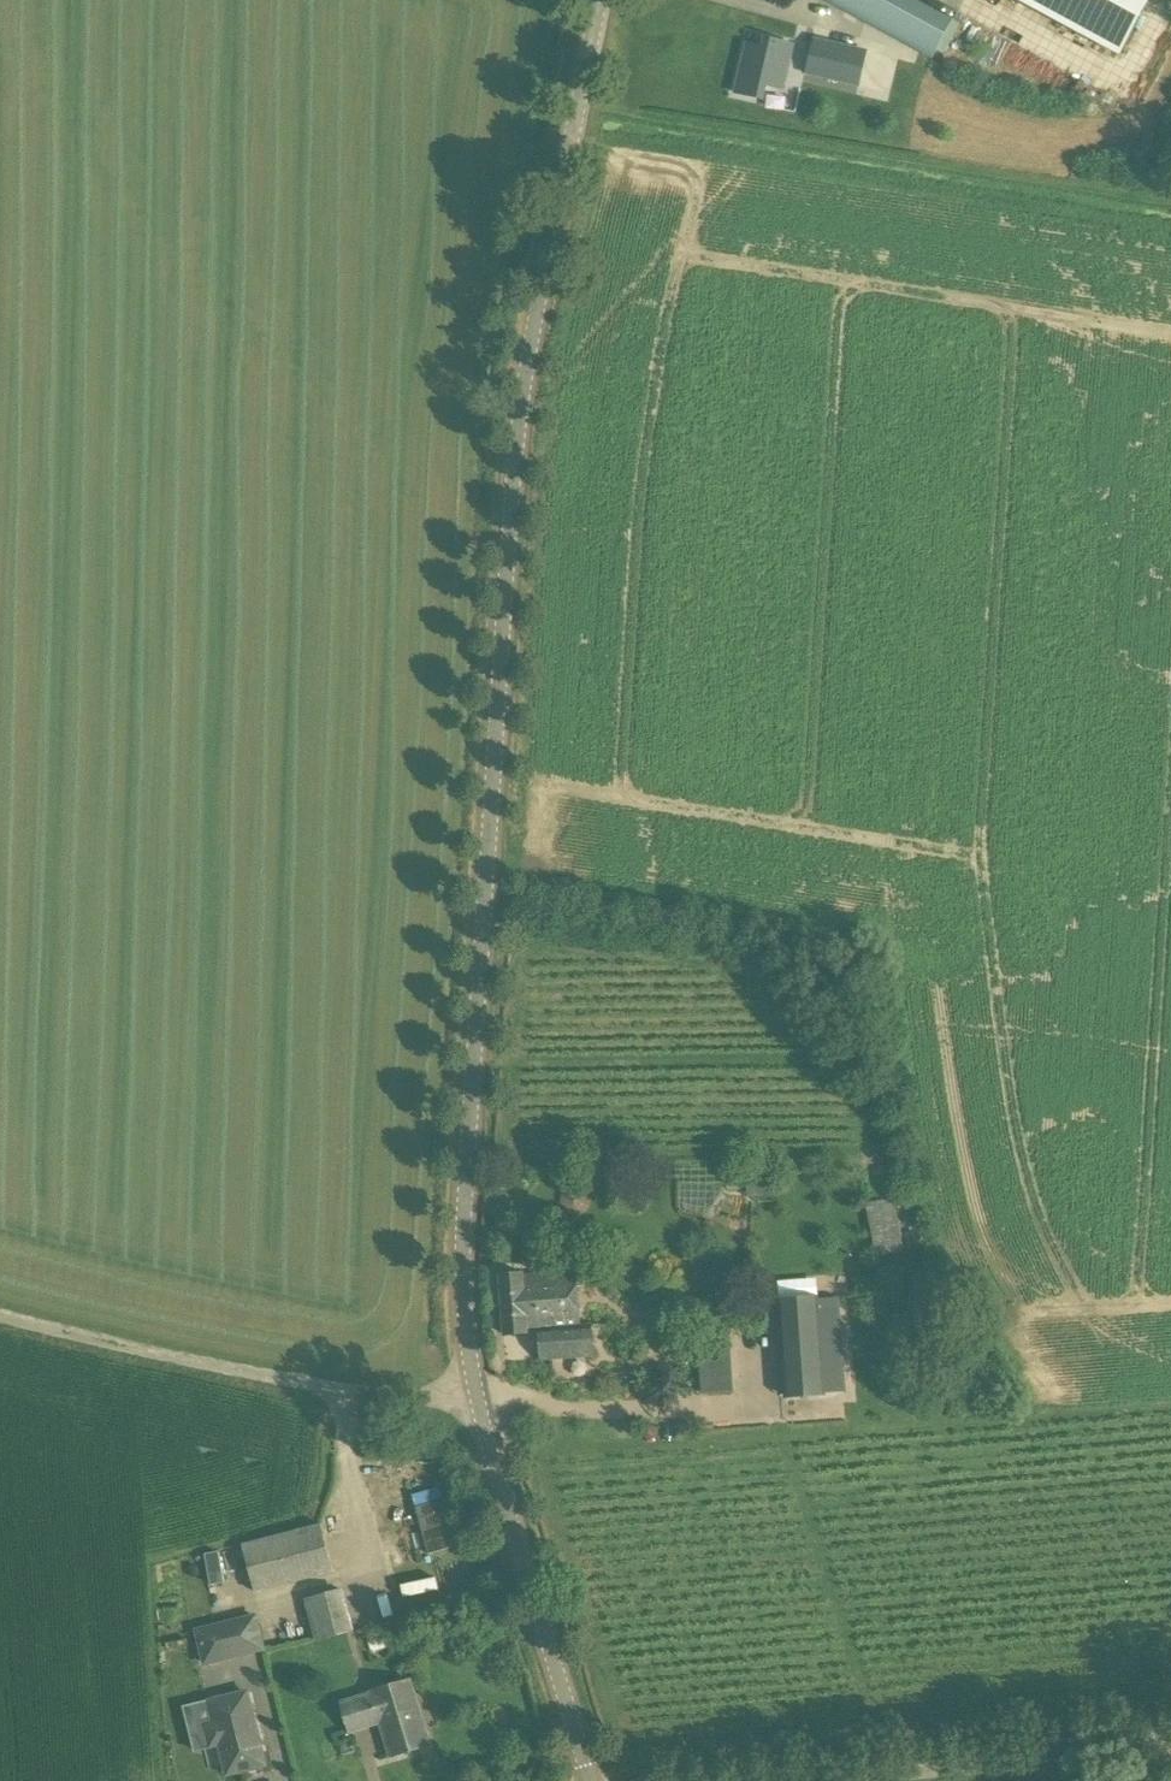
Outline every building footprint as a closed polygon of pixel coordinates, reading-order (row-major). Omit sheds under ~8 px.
[(917,0),(822,0),(932,60),(954,20),(917,0)] [(1120,58),(1151,0),(1014,0),(1120,58)] [(744,41),(732,97),(765,104),(768,87),(786,90),(796,40),(764,33),(762,45),(744,41)] [(867,52),(833,44),(826,77),(859,85),(867,52)] [(777,1196),(776,1182),(791,1181),(790,1164),(726,1167),(727,1184),(747,1183),(748,1198),(777,1196)] [(868,1204),(882,1258),(916,1249),(902,1196),(868,1204)] [(503,1310),(579,1304),(576,1272),(526,1276),(526,1273),(500,1275),(503,1310)] [(828,1396),(828,1393),(847,1392),(840,1298),(821,1299),(821,1295),(779,1298),(786,1399),(828,1396)] [(579,1304),(503,1310),(505,1334),(539,1331),(541,1358),(592,1354),(590,1331),(581,1332),(579,1304)] [(702,1394),(734,1391),(730,1344),(698,1346),(702,1394)] [(255,1592),(333,1572),(321,1525),(243,1545),(255,1592)] [(210,1554),(214,1584),(227,1582),(223,1553),(210,1554)] [(315,1641),(355,1631),(343,1589),(304,1599),(315,1641)] [(194,1629),(203,1667),(234,1659),(225,1622),(194,1629)] [(371,1693),(372,1694),(343,1703),(351,1730),(381,1720),(392,1755),(429,1744),(410,1681),(371,1693)] [(215,1724),(206,1726),(211,1747),(220,1745),(228,1775),(265,1766),(247,1693),(210,1703),(215,1724)]
